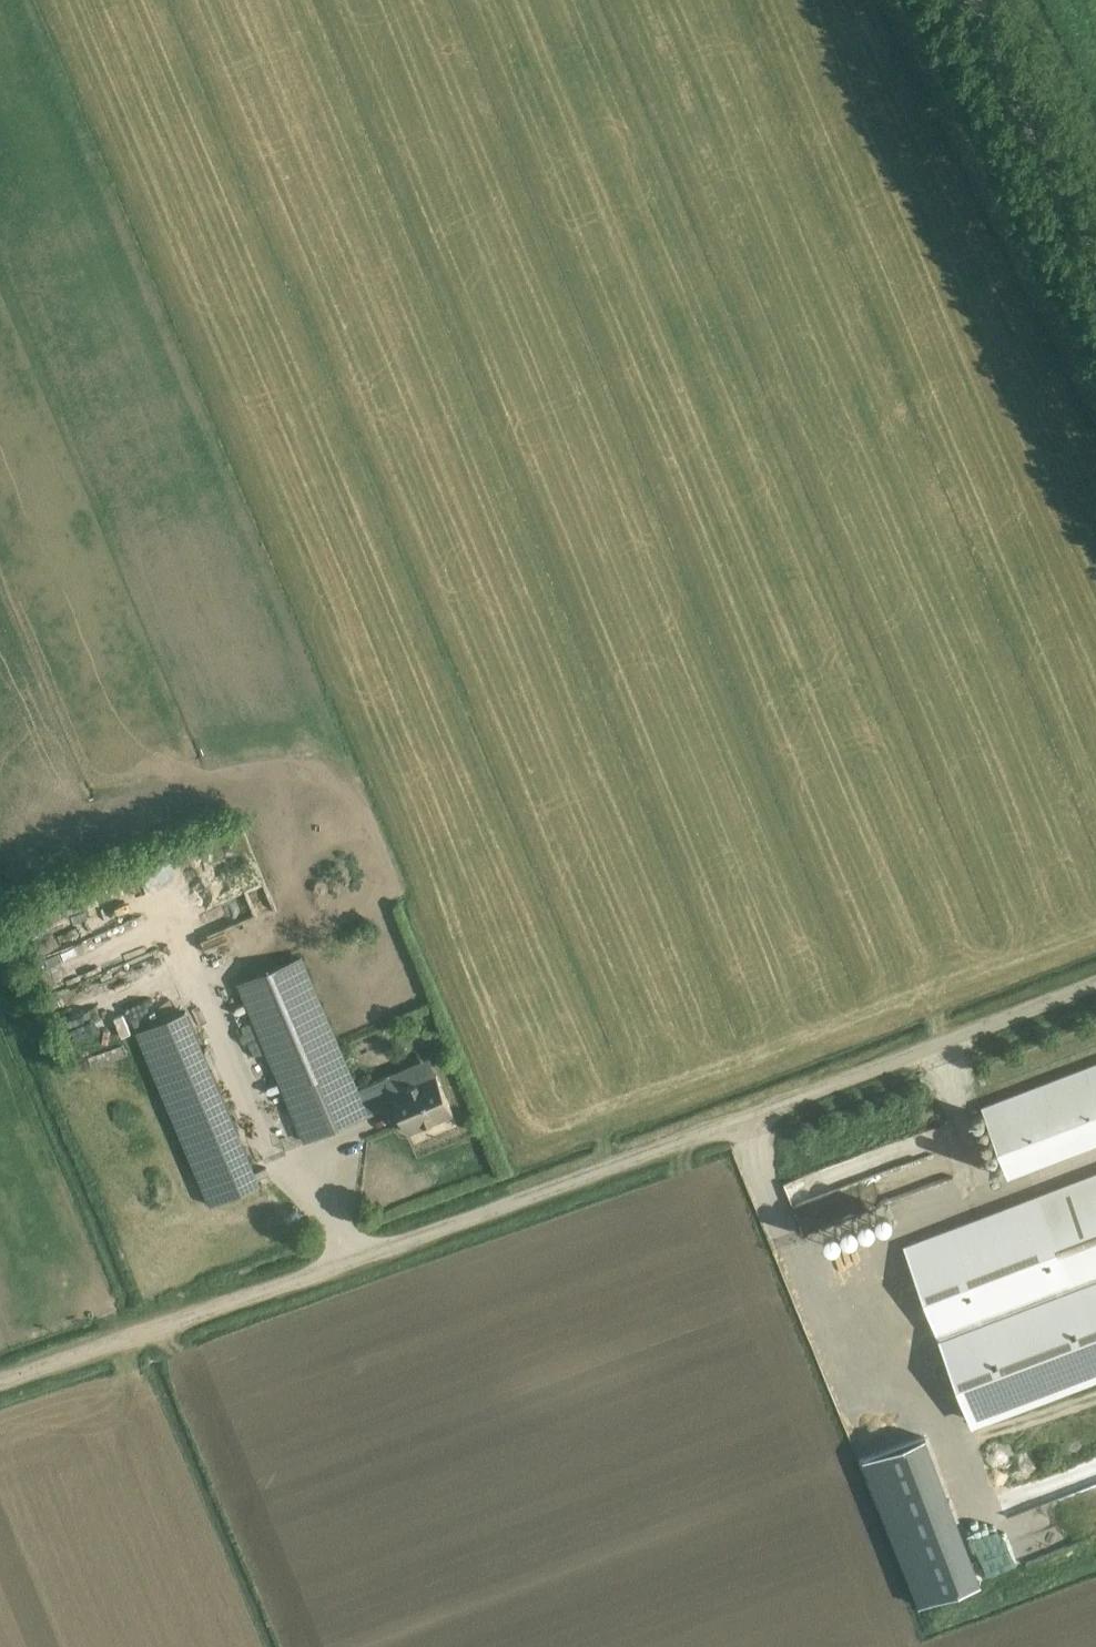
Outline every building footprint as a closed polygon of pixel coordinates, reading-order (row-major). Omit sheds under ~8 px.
[(357,1089),(301,957),(238,983),(305,1141),(368,1114),(367,1113),(394,1102),(407,1133),(453,1114),(436,1074),(392,1093),(386,1077),(357,1089)] [(260,1185),(251,1164),(186,1010),(137,1031),(211,1206),(260,1185)] [(982,1106),(1008,1176),(1095,1143),(1095,1065),(1083,1070),(982,1106)] [(900,1141),(786,1178),(804,1234),(921,1196),(917,1187),(932,1182),(923,1155),(906,1160),(900,1141)] [(905,1247),(972,1421),(1095,1374),(1095,1174),(905,1247)] [(866,1409),(847,1415),(862,1459),(881,1452),(866,1409)]
